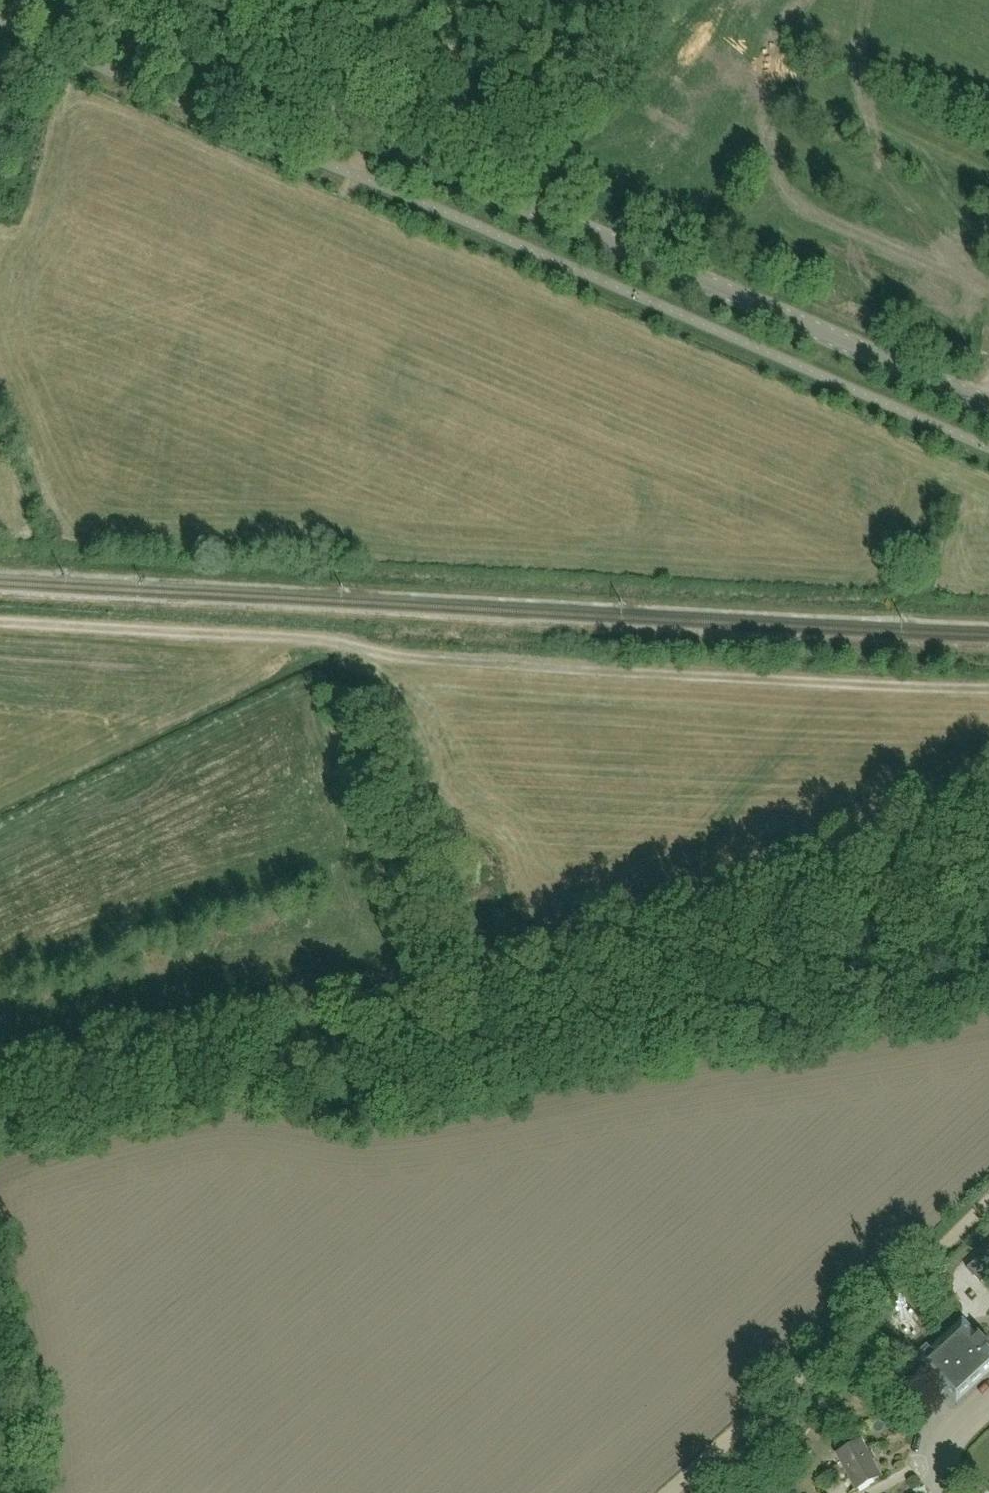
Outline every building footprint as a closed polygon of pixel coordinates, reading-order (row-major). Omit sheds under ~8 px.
[(45,83),(54,87),(57,81),(47,77),(45,83)] [(967,1268),(980,1283),(988,1275),(988,1247),(967,1268)] [(957,1398),(988,1368),(988,1354),(963,1326),(925,1362),(957,1398)] [(881,1476),(862,1440),(837,1454),(856,1490),(881,1476)]
